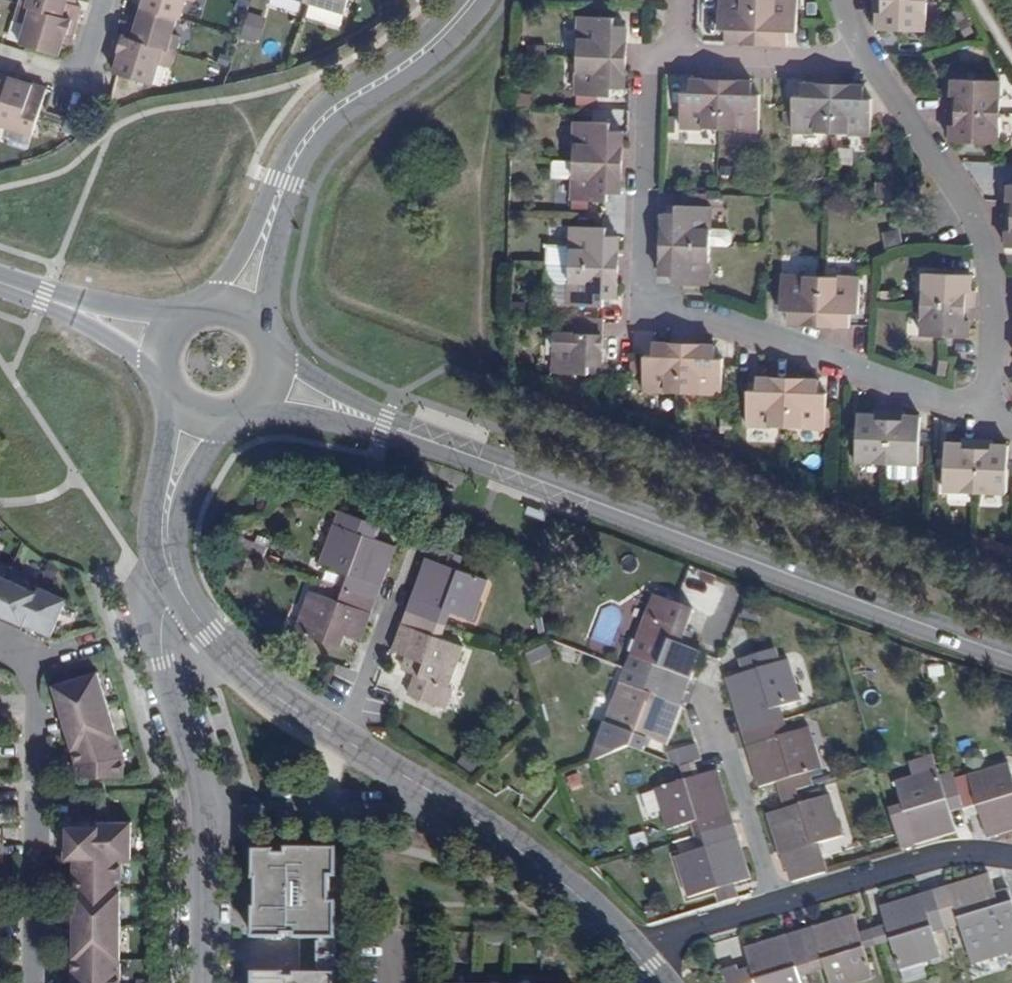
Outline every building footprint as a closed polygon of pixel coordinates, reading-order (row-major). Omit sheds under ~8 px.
[(83,20),(88,5),(75,0),(24,0),(24,1),(83,20)] [(179,14),(181,15),(185,0),(145,0),(144,3),(179,14)] [(310,11),(328,17),(332,3),(346,7),(348,0),(313,0),(310,11)] [(761,42),(762,0),(722,0),(721,28),(731,29),(730,36),(730,41),(761,42)] [(801,31),(801,0),(762,0),(761,42),(791,43),(791,39),(791,30),(801,31)] [(928,31),(929,0),(878,0),(877,11),(882,11),(881,28),(896,29),(904,29),(928,31)] [(66,30),(79,34),(83,20),(24,1),(19,18),(30,21),(25,40),(63,51),(67,41),(64,36),(66,30)] [(121,31),(177,48),(181,34),(174,31),(179,14),(144,3),(138,20),(125,17),(121,31)] [(332,3),(328,17),(342,21),(346,7),(332,3)] [(240,35),(259,41),(267,18),(249,12),(240,35)] [(579,57),(627,59),(628,29),(624,29),(616,29),(616,19),(580,18),(579,57)] [(721,36),(730,36),(731,29),(721,28),(721,36)] [(67,41),(77,43),(79,34),(66,30),(64,36),(67,41)] [(791,39),(800,39),(801,31),(791,30),(791,39)] [(125,65),(122,71),(154,81),(160,62),(171,65),(177,48),(121,31),(116,47),(125,50),(124,56),(121,58),(113,56),(112,60),(125,65)] [(116,47),(113,56),(121,58),(124,56),(125,50),(116,47)] [(622,90),(626,90),(627,59),(579,57),(577,97),(613,99),(614,90),(622,90)] [(0,121),(12,82),(14,76),(0,72),(0,121)] [(14,76),(12,82),(22,84),(24,79),(14,76)] [(12,82),(0,121),(37,133),(50,87),(24,79),(22,84),(12,82)] [(683,128),(723,129),(724,81),(693,80),(693,83),(693,92),(684,92),(683,128)] [(951,111),(1003,113),(1004,81),(980,80),(973,80),(957,80),(956,96),(952,95),(951,111)] [(723,129),(763,130),(764,95),(754,94),(755,86),(755,81),(724,81),(723,129)] [(684,92),(693,92),(693,83),(684,83),(684,92)] [(795,132),(835,133),(836,84),(807,84),(806,88),(806,96),(796,95),(795,132)] [(835,133),(874,134),(875,99),(866,98),(867,90),(867,85),(836,84),(835,133)] [(754,94),(764,95),(764,86),(755,86),(754,94)] [(796,95),(806,96),(806,88),(796,87),(796,95)] [(613,99),(621,99),(622,90),(614,90),(613,99)] [(866,98),(875,99),(875,90),(867,90),(866,98)] [(978,143),(1003,144),(1003,113),(951,111),(951,126),(955,126),(954,142),(970,143),(978,143)] [(574,161),(622,163),(623,132),(619,132),(612,132),(611,122),(575,121),(574,161)] [(617,192),(621,192),(622,163),(574,161),(573,200),(608,202),(609,192),(617,192)] [(608,202),(617,202),(617,192),(609,192),(608,202)] [(663,241),(711,243),(712,204),(676,202),(676,212),(667,212),(664,212),(663,241)] [(667,212),(676,212),(676,202),(668,202),(667,212)] [(570,263),(619,266),(620,236),(615,235),(607,235),(607,226),(571,224),(570,263)] [(607,235),(615,235),(616,226),(607,226),(607,235)] [(673,282),(709,283),(711,243),(663,241),(662,272),(666,273),(674,273),(673,282)] [(613,295),(618,295),(619,266),(570,263),(569,303),(605,305),(605,295),(613,295)] [(923,302),(973,305),(974,289),(970,289),(971,273),(956,272),(948,272),(924,271),(923,302)] [(665,282),(673,282),(674,273),(666,273),(665,282)] [(790,323),(820,324),(822,276),(782,274),(781,310),(790,310),(790,318),(790,323)] [(850,313),(860,313),(861,277),(822,276),(820,324),(850,325),(850,321),(850,313)] [(605,305),(613,305),(613,295),(605,295),(605,305)] [(968,336),(968,321),(973,320),(973,305),(923,302),(922,334),(946,335),(953,335),(968,336)] [(780,318),(790,318),(790,310),(781,310),(780,318)] [(850,321),(860,321),(860,313),(850,313),(850,321)] [(597,363),(602,363),(603,317),(576,316),(575,331),(554,331),(554,370),(589,372),(589,363),(597,363)] [(643,389),(683,390),(684,343),(654,341),(654,345),(654,353),(645,353),(643,389)] [(683,390),(722,391),(724,356),(715,356),(715,348),(715,344),(684,343),(683,390)] [(645,353),(654,353),(654,345),(645,345),(645,353)] [(715,356),(724,356),(724,348),(715,348),(715,356)] [(589,372),(597,372),(597,363),(589,363),(589,372)] [(748,423),(787,425),(789,377),(758,376),(758,379),(758,387),(750,387),(748,423)] [(787,425),(826,427),(828,391),(820,391),(820,383),(820,378),(789,377),(787,425)] [(750,387),(758,387),(758,379),(750,378),(750,387)] [(820,391),(828,391),(828,384),(820,383),(820,391)] [(858,458),(889,459),(891,407),(875,407),(875,411),(859,410),(859,426),(858,434),(858,458)] [(889,459),(920,460),(921,436),(922,429),(922,413),(906,412),(906,408),(891,407),(889,459)] [(944,488),(975,489),(978,439),(961,438),(961,441),(946,441),(945,455),(945,464),(944,488)] [(975,489),(1006,490),(1007,467),(1008,459),(1009,444),(992,443),(992,440),(978,439),(975,489)] [(936,464),(945,464),(945,455),(936,455),(936,464)] [(397,549),(372,540),(334,525),(319,566),(344,575),(340,587),(375,601),(380,588),(382,589),(397,549)] [(991,536),(973,531),(973,538),(991,544),(991,536)] [(991,536),(991,544),(1011,550),(1011,543),(991,536)] [(409,613),(445,626),(449,613),(474,622),(488,582),(452,569),(426,559),(411,600),(413,600),(409,613)] [(4,578),(0,588),(0,602),(9,581),(4,578)] [(9,581),(0,602),(0,615),(25,625),(52,637),(68,600),(40,588),(37,593),(9,581)] [(370,614),(375,601),(340,587),(335,601),(310,592),(295,632),(336,647),(341,634),(362,642),(372,614),(370,614)] [(689,680),(691,680),(701,653),(686,648),(691,634),(685,632),(693,610),(653,595),(625,671),(648,680),(684,693),(689,680)] [(440,640),(445,626),(409,613),(404,626),(401,625),(392,653),(406,658),(413,661),(409,673),(415,676),(450,688),(464,649),(440,640)] [(0,615),(0,620),(23,630),(25,625),(0,615)] [(526,651),(531,664),(553,655),(547,642),(526,651)] [(742,673),(780,662),(775,648),(738,659),(742,673)] [(413,661),(406,658),(401,670),(409,673),(413,661)] [(775,709),(800,701),(788,660),(780,662),(742,673),(725,678),(737,721),(740,720),(743,733),(779,722),(775,709)] [(648,740),(666,747),(681,706),(679,705),(684,693),(648,680),(625,671),(595,746),(615,754),(628,748),(643,754),(648,740)] [(125,758),(119,738),(99,672),(54,686),(64,719),(74,751),(78,765),(78,777),(125,777),(125,758)] [(452,689),(450,688),(415,676),(407,697),(444,710),(452,689)] [(807,773),(820,769),(808,728),(783,736),(779,722),(743,733),(747,747),(746,748),(758,787),(778,781),(783,780),(787,792),(795,790),(794,786),(809,782),(807,773)] [(696,742),(667,749),(671,765),(700,759),(696,742)] [(615,754),(595,746),(592,764),(615,754)] [(696,837),(732,826),(727,813),(729,812),(716,771),(698,777),(694,763),(680,767),(683,781),(654,790),(666,831),(692,824),(696,837)] [(1009,764),(968,776),(969,778),(954,782),(959,797),(963,812),(977,808),(979,816),(987,839),(1011,831),(1011,774),(1009,764)] [(955,833),(949,814),(945,801),(959,797),(954,782),(950,767),(895,782),(903,807),(889,811),(900,848),(914,844),(914,845),(955,833)] [(782,794),(787,792),(783,780),(778,781),(782,794)] [(794,786),(795,790),(810,786),(809,782),(794,786)] [(788,866),(821,857),(817,844),(841,837),(829,796),(800,804),(795,790),(787,792),(782,794),(786,809),(767,815),(779,856),(781,856),(784,867),(788,866)] [(966,820),(979,816),(977,808),(963,812),(966,820)] [(122,960),(122,926),(122,891),(122,860),(133,860),(133,823),(100,823),(100,827),(69,827),(69,859),(75,859),(75,891),(74,925),(74,960),(74,982),(121,982),(122,960)] [(729,885),(749,879),(737,838),(735,838),(732,826),(696,837),(700,850),(675,857),(687,897),(715,890),(719,904),(733,900),(729,885)] [(337,905),(331,905),(331,879),(337,879),(338,852),(288,851),(288,857),(275,857),(275,854),(256,853),(255,882),(258,881),(258,911),(255,911),(255,940),(259,940),(259,936),(297,936),(297,941),(323,941),(323,945),(320,945),(320,972),(322,972),(322,977),(297,976),(297,980),(285,980),(285,976),(254,976),(254,982),(336,982),(337,905)] [(788,866),(792,881),(825,872),(821,857),(788,866)] [(999,907),(996,898),(995,893),(989,874),(947,886),(948,888),(935,893),(946,928),(959,924),(966,949),(1011,936),(1011,903),(999,907)] [(899,970),(940,958),(932,932),(946,928),(935,893),(922,896),(922,895),(880,907),(886,927),(873,930),(878,945),(890,941),(899,970)] [(1011,903),(1009,895),(996,898),(999,907),(1011,903)] [(873,978),(864,949),(860,935),(854,915),(812,927),(812,929),(800,933),(811,969),(823,965),(828,982),(856,982),(873,978)] [(864,949),(878,945),(873,930),(860,935),(864,949)] [(811,969),(800,933),(787,937),(786,935),(745,948),(752,973),(755,982),(801,982),(798,973),(811,969)] [(755,982),(752,973),(739,977),(741,982),(751,982),(755,982)]
